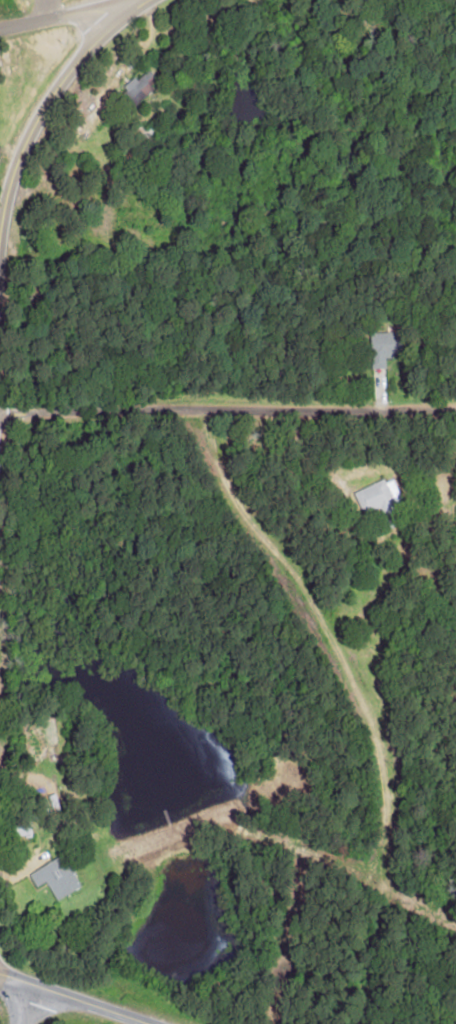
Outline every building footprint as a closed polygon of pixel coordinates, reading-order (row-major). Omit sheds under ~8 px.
[(152,88),(149,86),(156,80),(147,70),(136,80),(133,78),(118,92),(132,107),(152,88)] [(385,367),(384,356),(399,355),(398,331),(370,332),(371,368),(385,367)] [(353,491),(363,514),(379,507),(388,527),(402,521),(394,502),(401,499),(391,476),(353,491)] [(27,872),(34,886),(45,881),(54,899),(78,887),(62,855),(27,872)]
